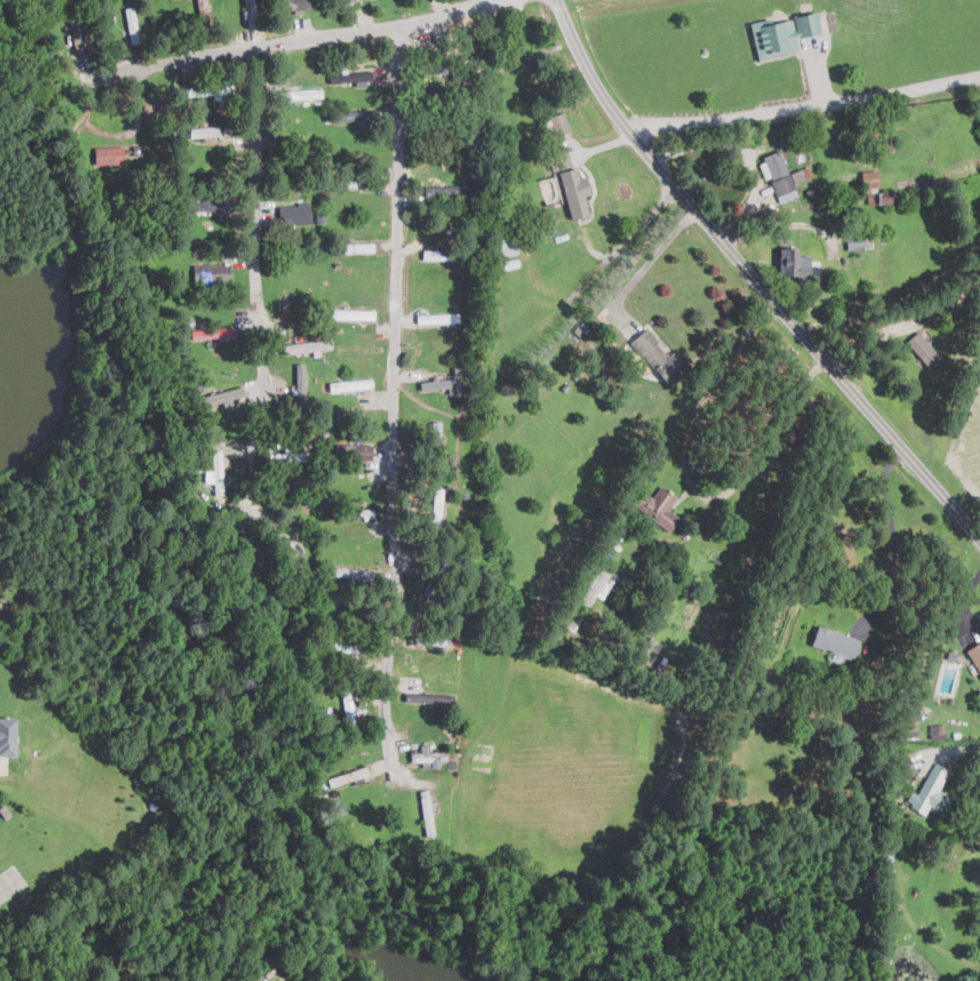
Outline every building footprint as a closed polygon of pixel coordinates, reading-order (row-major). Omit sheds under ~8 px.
[(316,7),(316,0),(283,0),(284,10),(316,7)] [(126,7),(130,44),(139,43),(135,7),(126,7)] [(798,51),(796,37),(820,33),(816,12),(771,21),(770,18),(750,22),(757,59),(798,51)] [(74,54),(89,53),(88,21),(72,22),(74,54)] [(373,82),(371,69),(329,74),(330,83),(355,80),(355,84),(373,82)] [(321,88),(283,90),(283,99),(322,97),(321,88)] [(338,110),(338,120),(361,119),(361,123),(370,123),(370,109),(338,110)] [(230,126),(191,128),(191,136),(230,135),(230,126)] [(124,145),(95,146),(95,165),(125,164),(124,145)] [(790,173),(782,151),(758,160),(765,179),(770,177),(779,203),(798,196),(794,183),(811,177),(808,166),(790,173)] [(589,214),(584,195),(591,193),(587,175),(579,177),(576,166),(559,171),(571,219),(589,214)] [(877,170),(864,171),(864,204),(892,203),(892,191),(878,192),(877,170)] [(474,196),(473,184),(424,186),(424,198),(474,196)] [(190,212),(233,210),(232,198),(189,200),(190,212)] [(311,201),(298,201),(298,205),(279,206),(280,224),(311,223),(311,201)] [(847,250),(864,249),(863,235),(846,236),(847,250)] [(498,239),(501,256),(517,253),(514,236),(498,239)] [(798,247),(779,247),(779,276),(811,277),(811,255),(798,255),(798,247)] [(438,251),(423,250),(423,258),(438,258),(438,251)] [(194,264),(194,282),(230,281),(230,263),(194,264)] [(374,319),(375,310),(333,309),(333,318),(374,319)] [(417,314),(418,323),(459,322),(459,313),(417,314)] [(628,340),(666,381),(682,366),(645,325),(628,340)] [(192,338),(234,337),(234,328),(191,329),(192,338)] [(941,357),(919,331),(907,341),(928,367),(941,357)] [(313,351),(313,352),(333,350),(332,339),(284,343),(285,354),(313,351)] [(306,404),(305,363),(295,363),(296,404),(306,404)] [(448,387),(449,394),(461,392),(459,376),(420,381),(421,391),(448,387)] [(330,381),(330,390),(372,388),(372,380),(330,381)] [(201,395),(203,408),(232,401),(231,398),(245,395),(243,386),(201,395)] [(372,458),(373,444),(339,443),(338,457),(372,458)] [(291,452),(291,448),(282,448),(282,453),(266,453),(267,462),(310,460),(309,452),(291,452)] [(206,483),(214,483),(215,496),(224,496),(223,452),(211,452),(212,467),(206,468),(206,483)] [(677,496),(661,485),(653,496),(640,488),(629,505),(671,532),(681,516),(669,508),(677,496)] [(433,527),(442,527),(442,488),(433,488),(433,527)] [(349,518),(374,517),(374,508),(348,509),(349,518)] [(580,606),(589,609),(595,595),(605,599),(617,571),(597,563),(580,606)] [(333,577),(377,578),(377,569),(333,568),(333,577)] [(811,645),(853,660),(861,640),(818,624),(811,645)] [(979,674),(979,642),(967,648),(979,674)] [(406,701),(456,703),(456,694),(406,693),(406,701)] [(17,755),(16,717),(0,715),(0,754),(17,755)] [(904,733),(915,733),(916,716),(905,715),(904,733)] [(930,739),(946,738),(946,724),(930,724),(930,739)] [(447,751),(430,752),(430,744),(421,744),(422,752),(411,753),(411,762),(437,761),(447,761),(447,751)] [(943,813),(950,797),(939,791),(950,769),(934,761),(918,794),(912,791),(906,803),(926,813),(929,806),(943,813)] [(327,778),(330,787),(369,774),(366,765),(327,778)] [(420,790),(422,818),(432,817),(429,789),(420,790)]
